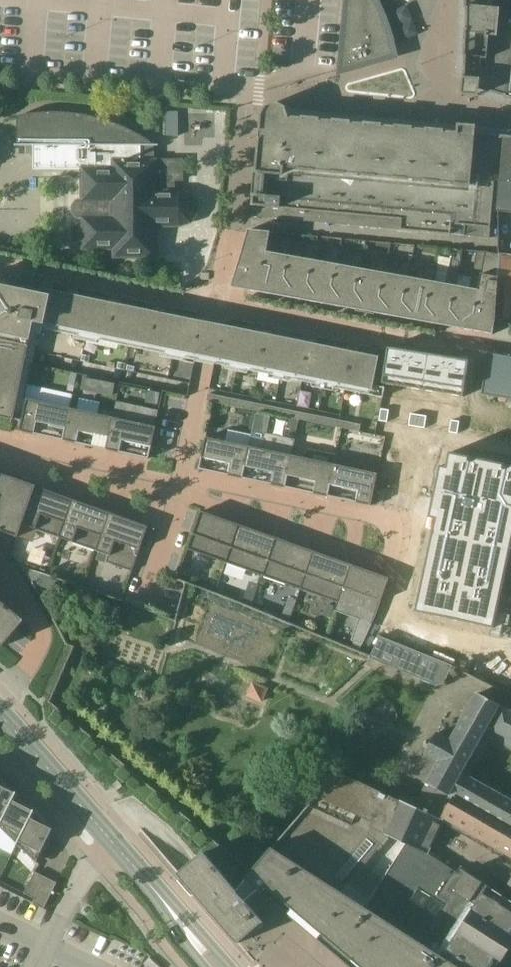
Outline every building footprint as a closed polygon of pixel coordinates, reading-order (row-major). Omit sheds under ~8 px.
[(394,55),(389,38),(388,32),(386,27),(384,21),(380,11),(376,4),(374,0),(350,0),(343,69),(394,55)] [(468,7),(467,7),(467,9),(468,9),(467,30),(466,30),(466,31),(510,33),(510,0),(468,0),(468,7)] [(466,31),(466,32),(467,32),(466,55),(465,55),(465,56),(494,57),(510,58),(510,33),(466,31)] [(494,57),(465,56),(465,57),(466,57),(465,78),(464,78),(463,80),(465,80),(464,84),(506,95),(505,97),(507,97),(508,96),(510,97),(510,58),(494,57)] [(258,160),(284,163),(289,117),(286,109),(286,108),(277,103),(267,106),(262,115),(258,160)] [(159,145),(156,145),(144,137),(131,130),(118,124),(104,119),(90,115),(76,113),(62,112),(47,112),(33,113),(19,116),(19,144),(15,144),(15,146),(34,146),(34,170),(83,170),(83,199),(77,201),(74,206),(74,212),(77,217),(83,218),(83,249),(114,249),(114,257),(157,257),(157,226),(181,226),(191,223),(198,214),(197,203),(191,194),(181,191),(175,191),(175,180),(183,180),(183,160),(142,160),(142,146),(159,146),(159,145)] [(166,112),(166,136),(179,136),(179,112),(166,112)] [(284,163),(347,168),(351,123),(349,123),(289,117),(284,163)] [(347,168),(407,174),(411,129),(351,123),(347,168)] [(413,129),(411,129),(407,174),(455,179),(459,133),(413,129)] [(459,133),(455,179),(452,224),(466,225),(465,236),(490,238),(493,209),(495,182),(497,182),(501,137),(459,133)] [(510,183),(510,138),(501,137),(497,182),(510,183)] [(455,179),(407,174),(347,168),(284,163),(258,160),(257,171),(255,171),(253,196),(255,197),(253,216),(451,235),(452,224),(455,179)] [(497,182),(495,182),(493,209),(510,210),(510,183),(497,182)] [(271,232),(249,230),(232,287),(261,292),(268,251),(271,232)] [(269,252),(268,251),(261,292),(284,297),(291,256),(294,240),(284,238),(281,254),(269,252)] [(291,256),(284,297),(308,301),(315,260),(318,244),(307,243),(305,258),(293,256),(291,256)] [(317,260),(315,260),(308,301),(331,305),(339,264),(341,249),(331,247),(328,263),(317,261),(317,260)] [(341,265),(339,264),(331,305),(356,309),(363,269),(366,253),(355,251),(353,267),(341,265)] [(499,251),(499,254),(496,317),(510,318),(510,253),(499,251)] [(482,274),(473,331),(492,334),(494,334),(496,320),(496,317),(499,254),(486,252),(482,274)] [(365,269),(363,269),(356,309),(379,314),(386,273),(389,257),(379,256),(376,271),(365,269)] [(388,273),(386,273),(379,314),(403,318),(410,277),(413,262),(403,260),(400,276),(388,273)] [(412,277),(410,277),(403,318),(426,322),(434,281),(437,266),(426,264),(423,280),(412,278),(412,277)] [(435,282),(434,281),(426,322),(450,326),(457,286),(460,270),(450,268),(447,284),(435,282)] [(459,286),(457,286),(450,326),(473,331),(482,274),(474,273),(471,288),(459,286)] [(5,280),(0,279),(0,413),(15,416),(35,322),(44,323),(44,324),(46,324),(52,325),(87,332),(87,333),(89,333),(92,333),(130,341),(130,342),(132,342),(173,350),(175,351),(178,351),(195,355),(208,358),(217,359),(370,391),(377,356),(375,356),(359,353),(358,359),(348,357),(349,351),(334,348),(334,347),(333,347),(332,347),(316,344),(315,350),(304,348),(306,342),(291,339),(291,338),(289,338),(288,338),(273,335),(272,341),(261,339),(263,333),(248,330),(248,329),(245,329),(230,326),(229,332),(213,329),(196,326),(198,320),(182,317),(182,316),(180,316),(166,313),(167,311),(165,311),(164,319),(153,317),(155,309),(154,308),(153,311),(139,308),(139,307),(137,307),(123,304),(124,302),(122,302),(121,310),(110,308),(112,300),(111,300),(110,302),(96,299),(96,298),(94,298),(80,296),(81,293),(79,293),(77,301),(67,299),(69,291),(67,291),(67,293),(53,290),(51,289),(50,296),(40,294),(42,287),(36,286),(5,280)] [(403,387),(409,351),(388,347),(382,384),(403,387)] [(423,390),(429,354),(409,351),(403,387),(423,390)] [(487,364),(482,394),(510,399),(510,356),(489,352),(487,364)] [(443,393),(449,357),(429,354),(423,390),(443,393)] [(470,360),(449,357),(443,393),(464,397),(470,360)] [(82,390),(113,396),(116,384),(84,377),(82,390)] [(150,404),(158,406),(161,393),(148,391),(147,398),(150,404)] [(231,398),(209,394),(208,401),(229,405),(231,398)] [(231,398),(229,405),(251,410),(253,403),(231,398)] [(52,431),(65,433),(70,408),(27,399),(20,431),(50,437),(52,431)] [(253,403),(251,410),(273,414),(275,407),(253,403)] [(275,407),(273,414),(290,418),(295,419),(297,412),(275,407)] [(70,408),(65,433),(63,440),(93,446),(94,440),(107,443),(113,417),(70,408)] [(389,410),(381,409),(379,421),(387,422),(389,410)] [(297,412),(295,419),(300,420),(317,423),(319,416),(297,412)] [(417,427),(419,415),(411,414),(409,426),(417,427)] [(425,428),(427,416),(419,415),(417,427),(425,428)] [(319,416),(317,423),(339,428),(340,421),(319,416)] [(113,417),(107,443),(106,449),(135,456),(137,449),(150,452),(148,458),(150,459),(156,427),(113,417)] [(291,433),(297,433),(300,420),(295,419),(290,418),(291,433)] [(458,433),(460,421),(452,420),(450,432),(456,433),(458,433)] [(340,421),(339,428),(360,432),(362,425),(340,421)] [(250,446),(245,472),(258,474),(256,481),(286,487),(288,481),(293,455),(292,455),(295,440),(264,433),(263,439),(252,437),(250,446)] [(206,437),(200,469),(201,469),(202,463),(215,466),(214,472),(244,478),(245,472),(250,446),(206,437)] [(293,455),(288,481),(300,484),(299,490),(329,497),(330,490),(336,465),(338,455),(309,449),(307,458),(293,455)] [(427,519),(433,520),(413,613),(491,630),(510,539),(510,468),(448,454),(445,468),(438,467),(427,519)] [(336,465),(330,490),(343,493),(342,499),(371,506),(378,474),(336,465)] [(18,537),(23,524),(36,487),(36,486),(12,478),(0,473),(0,530),(18,537)] [(36,487),(23,524),(61,538),(74,502),(74,500),(55,493),(54,495),(37,489),(37,487),(36,487)] [(74,502),(61,538),(98,551),(111,515),(112,513),(92,506),(92,509),(74,502)] [(221,518),(202,511),(188,549),(225,562),(238,526),(220,520),(221,518)] [(107,561),(133,570),(149,526),(130,519),(129,521),(111,515),(98,551),(109,555),(107,561)] [(239,524),(238,526),(225,562),(262,575),(275,540),(257,533),(258,531),(239,524)] [(276,537),(275,540),(262,575),(300,589),(312,553),(295,547),(295,544),(276,537)] [(313,551),(312,553),(300,589),(337,602),(349,566),(332,560),(333,557),(313,551)] [(350,564),(349,566),(337,602),(335,609),(373,623),(390,578),(388,577),(388,580),(369,573),(370,571),(350,564)] [(52,576),(50,575),(24,566),(23,568),(24,568),(36,590),(52,576)] [(252,605),(255,597),(246,594),(243,602),(252,605)] [(4,646),(25,620),(0,599),(0,643),(4,646)] [(332,617),(335,606),(328,604),(325,615),(332,617)] [(290,617),(293,608),(286,605),(282,614),(290,617)] [(444,682),(451,664),(381,636),(369,659),(436,686),(444,682)] [(260,702),(265,690),(250,683),(245,695),(260,702)] [(451,740),(438,733),(425,754),(438,761),(426,782),(428,783),(454,798),(455,795),(510,828),(510,800),(462,773),(484,734),(510,747),(510,711),(500,706),(501,705),(478,694),(451,740)] [(204,853),(189,866),(179,874),(238,943),(262,922),(251,908),(266,895),(280,908),(348,965),(346,966),(459,966),(422,943),(365,907),(341,892),(317,876),(373,828),(375,829),(404,843),(405,841),(427,851),(427,850),(429,851),(433,842),(444,821),(396,798),(390,795),(338,769),(278,840),(245,878),(247,879),(236,892),(204,853)] [(17,792),(16,792),(16,793),(11,791),(12,789),(0,778),(0,826),(17,792)] [(444,821),(454,798),(428,783),(419,800),(400,790),(396,798),(444,821)] [(17,846),(35,810),(34,809),(33,811),(29,808),(30,807),(17,794),(18,792),(17,792),(0,826),(0,827),(0,826),(17,843),(16,845),(17,846)] [(444,821),(507,858),(508,863),(504,863),(497,877),(510,885),(510,828),(455,795),(454,798),(444,821)] [(35,810),(17,846),(18,844),(36,862),(37,862),(53,830),(47,826),(47,825),(48,825),(34,812),(35,810)] [(459,966),(497,966),(501,962),(502,962),(510,947),(510,900),(460,868),(458,872),(427,854),(429,851),(427,850),(427,851),(405,841),(404,843),(406,844),(365,907),(422,943),(459,966)] [(47,877),(35,872),(25,893),(36,899),(47,877)] [(44,908),(57,882),(47,877),(36,899),(34,903),(44,908)]
